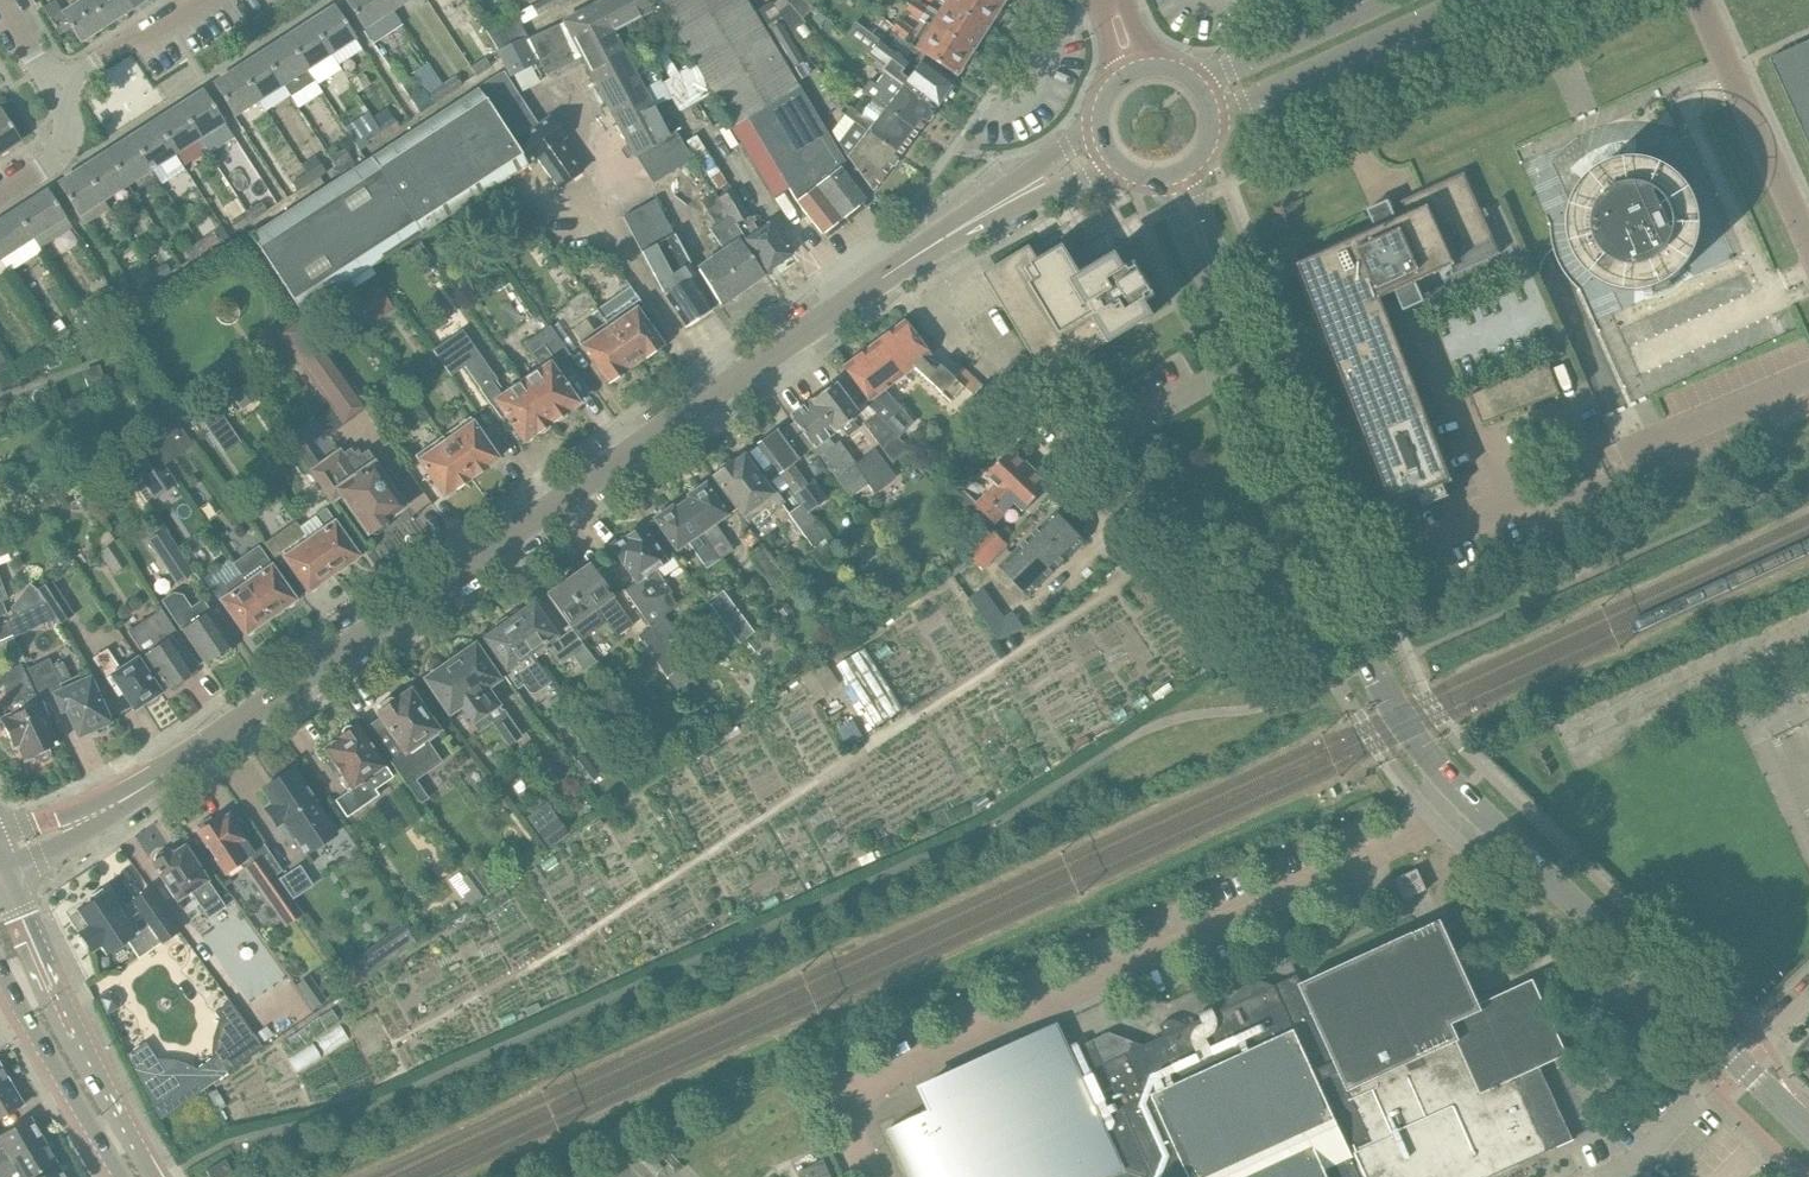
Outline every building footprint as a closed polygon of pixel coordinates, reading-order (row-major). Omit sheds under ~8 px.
[(106,26),(89,0),(80,0),(61,12),(55,0),(43,7),(59,34),(69,27),(79,43),(106,26)] [(132,9),(126,0),(89,0),(106,26),(132,9)] [(132,9),(146,0),(126,0),(132,9)] [(400,21),(386,0),(345,0),(371,40),(400,21)] [(400,21),(400,22),(429,4),(426,0),(386,0),(400,21)] [(547,0),(543,0),(532,6),(537,17),(552,8),(547,0)] [(552,8),(567,0),(547,0),(552,8)] [(635,158),(666,139),(649,109),(640,90),(610,33),(653,11),(647,0),(610,0),(564,24),(635,158)] [(746,0),(657,0),(687,52),(695,64),(694,64),(711,92),(765,182),(781,173),(796,201),(822,234),(864,200),(839,169),(846,164),(747,2),(746,0)] [(770,2),(781,19),(782,18),(797,43),(811,34),(804,24),(784,0),(777,0),(772,4),(771,1),(770,2)] [(803,18),(813,8),(814,8),(805,0),(786,0),(803,18)] [(970,53),(984,30),(944,5),(939,12),(927,5),(926,7),(915,0),(911,0),(907,6),(909,8),(907,11),(931,26),(930,27),(970,53)] [(944,5),(984,30),(1000,6),(991,0),(947,0),(944,5)] [(781,19),(770,2),(758,10),(793,67),(802,63),(776,22),(781,19)] [(334,6),(310,22),(338,65),(363,49),(334,6)] [(497,47),(525,32),(521,25),(517,16),(516,15),(487,29),(497,47)] [(912,29),(900,19),(892,28),(892,29),(892,30),(904,40),(912,29)] [(310,22),(286,37),(307,70),(331,55),(338,66),(338,65),(310,22)] [(902,86),(934,110),(942,96),(947,96),(951,91),(949,86),(952,81),(921,62),(907,81),(903,78),(906,75),(902,72),(906,67),(893,57),(896,54),(880,42),(869,33),(863,39),(845,24),(840,31),(869,56),(868,56),(884,68),(882,71),(884,73),(902,86)] [(970,53),(930,27),(915,50),(955,75),(970,53)] [(525,32),(497,47),(511,75),(534,63),(522,39),(527,37),(525,32)] [(286,37),(262,53),(283,85),(290,96),(314,81),(307,70),(286,37)] [(1770,57),(1808,143),(1808,40),(1770,57)] [(259,101),(283,85),(262,53),(238,68),(259,101)] [(491,66),(485,57),(469,67),(475,76),(491,66)] [(393,117),(378,127),(383,136),(409,119),(369,59),(359,65),(393,117)] [(259,101),(238,68),(213,84),(234,117),(259,101)] [(656,81),(640,90),(649,109),(666,100),(673,113),(704,96),(690,69),(659,85),(656,81)] [(470,80),(464,70),(443,84),(449,93),(470,80)] [(447,95),(431,71),(417,80),(433,104),(447,95)] [(934,110),(902,86),(884,73),(875,85),(870,81),(868,83),(868,84),(862,92),(871,99),(871,100),(900,121),(916,133),(925,121),(929,121),(932,116),(931,113),(934,110)] [(479,89),(366,161),(250,235),(300,314),(466,209),(537,158),(558,188),(582,171),(560,141),(565,138),(550,117),(543,122),(526,132),(506,104),(519,96),(512,85),(509,86),(502,74),(479,89)] [(179,106),(199,138),(224,122),(203,90),(179,106)] [(852,121),(898,156),(916,133),(900,121),(871,100),(861,114),(850,106),(848,108),(849,109),(845,115),(853,121),(852,121)] [(175,153),(199,138),(179,106),(155,121),(175,153)] [(0,109),(0,153),(21,140),(1,109),(0,109)] [(175,153),(155,121),(131,137),(151,169),(175,153)] [(872,191),(890,167),(894,166),(897,161),(897,158),(898,156),(852,121),(838,143),(848,158),(872,191)] [(383,136),(378,127),(364,136),(369,145),(383,136)] [(666,139),(635,158),(634,159),(651,187),(687,165),(692,162),(674,134),(666,139)] [(107,152),(127,184),(151,169),(131,137),(107,152)] [(350,157),(344,148),(329,157),(335,166),(350,157)] [(103,200),(127,184),(107,152),(83,168),(103,200)] [(1581,186),(1578,192),(1574,201),(1572,207),(1570,212),(1570,218),(1569,224),(1569,230),(1570,236),(1571,241),(1573,248),(1576,253),(1580,262),(1583,265),(1586,269),(1589,273),(1593,276),(1597,279),(1601,281),(1605,284),(1609,286),(1614,287),(1622,290),(1629,291),(1633,291),(1638,291),(1644,290),(1649,290),(1654,288),(1655,293),(1660,291),(1664,289),(1669,287),(1673,284),(1671,281),(1675,278),(1679,275),(1683,271),(1686,267),(1689,263),(1692,259),(1694,255),(1696,251),(1698,247),(1699,242),(1700,237),(1701,233),(1702,228),(1702,223),(1701,219),(1701,214),(1700,209),(1699,205),(1697,200),(1695,196),(1693,192),(1690,188),(1688,184),(1684,180),(1681,177),(1678,174),(1670,168),(1666,166),(1658,162),(1647,159),(1640,158),(1633,157),(1626,158),(1619,159),(1613,161),(1606,164),(1600,167),(1595,171),(1590,175),(1585,180),(1581,186)] [(304,165),(301,167),(311,182),(326,172),(320,162),(308,171),(304,165)] [(297,192),(311,182),(301,167),(286,177),(297,192)] [(79,215),(103,200),(83,168),(58,184),(79,215)] [(1368,209),(1377,228),(1299,264),(1367,439),(1393,505),(1417,496),(1422,508),(1450,497),(1445,485),(1453,482),(1427,415),(1381,298),(1396,291),(1405,310),(1426,301),(1417,281),(1451,266),(1454,273),(1498,254),(1499,254),(1501,253),(1484,217),(1489,215),(1486,208),(1481,210),(1464,172),(1401,201),(1407,215),(1398,219),(1389,199),(1368,209)] [(48,190),(16,211),(33,237),(65,216),(48,190)] [(718,199),(719,200),(744,241),(766,272),(791,254),(769,223),(757,232),(731,190),(718,199)] [(744,241),(719,200),(714,193),(701,202),(717,224),(710,229),(726,253),(699,271),(719,304),(763,274),(762,273),(744,241)] [(689,264),(655,200),(623,217),(664,295),(686,328),(712,309),(684,268),(689,264)] [(260,201),(246,211),(252,221),(267,211),(260,201)] [(0,258),(33,237),(16,211),(0,221),(0,257),(0,258)] [(252,221),(246,211),(232,220),(238,230),(252,221)] [(198,242),(204,251),(205,251),(219,242),(213,232),(198,242)] [(204,251),(198,242),(184,251),(190,260),(204,251)] [(1085,278),(1065,245),(1040,260),(1031,245),(984,273),(1048,378),(1152,315),(1145,303),(1151,300),(1149,297),(1155,293),(1152,287),(1154,286),(1145,271),(1143,272),(1140,267),(1133,271),(1131,267),(1125,271),(1118,259),(1085,278)] [(150,272),(142,260),(127,270),(142,292),(156,282),(150,272)] [(150,272),(156,282),(171,272),(165,263),(150,272)] [(649,327),(655,323),(628,285),(595,310),(605,324),(617,340),(623,349),(634,364),(662,344),(649,327)] [(392,310),(376,286),(352,301),(367,326),(392,310)] [(592,305),(582,292),(568,302),(577,315),(592,305)] [(128,312),(110,324),(118,337),(136,325),(128,312)] [(350,385),(307,325),(305,327),(298,317),(277,332),(328,401),(350,385)] [(862,403),(873,415),(875,414),(893,430),(891,432),(908,450),(909,450),(899,437),(914,422),(883,389),(891,383),(903,373),(911,367),(948,401),(962,387),(951,376),(928,354),(903,322),(844,367),(868,398),(862,403)] [(634,364),(605,324),(594,332),(598,337),(583,347),(607,382),(634,364)] [(542,368),(521,382),(550,422),(552,421),(558,422),(565,417),(566,411),(578,403),(566,386),(568,385),(566,382),(554,366),(570,355),(549,326),(524,343),(542,368)] [(65,327),(51,337),(57,346),(71,337),(65,327)] [(462,329),(432,349),(450,375),(464,366),(466,368),(502,420),(504,418),(507,423),(509,426),(511,424),(523,441),(535,433),(541,434),(548,429),(549,423),(550,422),(521,382),(502,395),(496,387),(494,383),(498,379),(462,329)] [(57,346),(51,337),(36,346),(42,356),(57,346)] [(1612,359),(1588,366),(1602,411),(1626,404),(1612,359)] [(7,361),(0,363),(0,378),(13,373),(10,365),(7,361)] [(1559,393),(1557,387),(1550,370),(1548,363),(1470,394),(1482,424),(1559,393)] [(132,381),(127,385),(158,428),(173,417),(143,374),(131,379),(132,381)] [(245,380),(230,392),(239,404),(255,393),(245,380)] [(811,399),(836,431),(858,414),(864,422),(873,415),(862,403),(854,409),(834,382),(811,399)] [(429,419),(407,388),(392,399),(414,429),(429,419)] [(211,398),(195,409),(225,453),(242,442),(211,398)] [(836,431),(811,399),(789,416),(798,428),(797,429),(811,447),(812,446),(850,497),(868,484),(853,464),(838,443),(833,447),(826,438),(836,431)] [(158,428),(146,437),(165,465),(194,445),(174,417),(173,417),(158,428)] [(446,442),(471,477),(498,458),(470,418),(458,427),(462,431),(446,442)] [(800,456),(811,447),(797,429),(786,438),(778,428),(757,444),(795,495),(808,513),(827,499),(813,479),(804,485),(789,464),(800,456)] [(1008,444),(994,431),(976,450),(989,463),(1008,444)] [(893,463),(908,450),(891,432),(879,445),(893,463)] [(143,433),(121,447),(155,499),(177,484),(165,465),(149,442),(148,441),(146,438),(146,437),(143,433)] [(443,497),(471,477),(446,442),(430,453),(427,448),(415,457),(443,497)] [(853,464),(868,484),(876,494),(897,478),(874,448),(853,464)] [(957,497),(981,520),(1031,466),(1012,448),(986,476),(995,485),(978,503),(964,490),(957,497)] [(319,464),(309,471),(331,502),(340,496),(367,534),(370,532),(371,534),(376,535),(387,528),(387,522),(386,520),(406,507),(395,492),(401,488),(387,468),(381,472),(367,452),(361,456),(357,451),(353,454),(350,450),(343,455),(339,450),(319,464)] [(729,465),(728,465),(728,464),(726,464),(724,464),(722,464),(720,465),(719,466),(718,467),(717,468),(716,470),(716,472),(716,474),(716,475),(713,477),(727,496),(746,523),(747,523),(765,510),(768,514),(783,503),(763,476),(759,479),(747,462),(742,456),(729,465)] [(1050,484),(1031,466),(981,520),(990,529),(995,524),(1014,504),(1023,512),(1050,484)] [(97,473),(84,484),(93,495),(106,485),(97,473)] [(697,485),(690,489),(691,492),(687,495),(688,498),(681,503),(717,551),(721,557),(722,557),(728,566),(731,570),(741,563),(732,550),(729,552),(711,526),(728,515),(722,507),(721,505),(720,506),(704,483),(700,486),(697,485)] [(808,513),(795,495),(801,504),(787,514),(811,548),(826,537),(808,513)] [(664,508),(658,512),(658,515),(653,518),(667,538),(676,551),(690,541),(707,567),(721,557),(717,551),(681,503),(673,509),(671,506),(666,509),(664,508)] [(310,540),(333,574),(359,556),(327,510),(316,518),(324,530),(310,540)] [(1084,540),(1057,512),(999,568),(1026,596),(1084,540)] [(333,574),(310,540),(295,520),(264,542),(279,564),(285,560),(308,592),(333,574)] [(666,560),(642,526),(612,547),(636,581),(624,590),(650,627),(669,652),(679,645),(682,642),(663,615),(677,605),(669,594),(671,592),(654,568),(666,560)] [(1006,546),(993,533),(970,556),(983,569),(1006,546)] [(10,553),(0,536),(0,556),(10,553)] [(130,564),(115,541),(98,552),(113,575),(130,564)] [(260,548),(234,566),(246,584),(270,617),(296,600),(260,548)] [(195,572),(178,549),(161,561),(177,585),(195,572)] [(782,575),(762,549),(750,558),(770,584),(782,575)] [(61,555),(52,565),(60,573),(69,562),(61,555)] [(570,630),(595,664),(596,663),(579,640),(604,623),(615,638),(632,625),(589,564),(546,594),(560,613),(571,629),(570,630)] [(74,615),(52,580),(37,589),(45,602),(54,616),(59,624),(74,615)] [(270,617),(246,584),(231,594),(223,583),(213,590),(245,635),(270,617)] [(1005,616),(984,587),(971,597),(999,639),(1025,625),(1014,611),(1005,616)] [(753,633),(723,590),(708,601),(726,625),(739,643),(753,633)] [(203,600),(189,610),(182,600),(168,609),(204,663),(232,644),(203,600)] [(11,619),(7,621),(13,635),(14,635),(54,616),(45,602),(43,603),(32,609),(26,612),(11,618),(11,619)] [(505,618),(531,653),(545,643),(560,665),(571,657),(573,656),(584,671),(595,664),(570,630),(558,638),(547,622),(533,603),(520,612),(515,611),(505,618)] [(177,634),(161,609),(127,631),(144,655),(166,688),(194,669),(172,637),(177,634)] [(531,653),(505,618),(495,625),(495,629),(483,638),(497,657),(515,683),(519,688),(523,685),(529,693),(534,693),(551,682),(531,653)] [(726,625),(711,636),(724,654),(739,643),(726,625)] [(669,652),(650,627),(637,636),(666,677),(680,667),(669,652)] [(492,723),(509,746),(522,737),(505,714),(487,688),(500,680),(475,644),(449,661),(492,723)] [(679,645),(669,652),(680,667),(684,673),(693,666),(679,645)] [(839,661),(875,722),(901,707),(864,646),(839,661)] [(120,669),(108,650),(94,658),(119,696),(123,693),(134,709),(160,692),(138,658),(120,669)] [(54,669),(50,660),(28,670),(42,701),(55,695),(62,711),(66,709),(79,736),(109,722),(91,681),(85,674),(71,680),(64,664),(54,669)] [(492,723),(449,661),(424,679),(449,715),(462,706),(479,732),(492,723)] [(57,745),(19,666),(0,675),(17,712),(1,720),(14,748),(19,745),(26,760),(57,745)] [(389,700),(380,706),(379,710),(377,711),(380,716),(365,727),(366,729),(365,730),(389,762),(390,762),(398,773),(405,783),(406,785),(407,785),(421,804),(429,799),(414,777),(438,761),(423,740),(433,733),(439,742),(445,739),(439,730),(426,709),(422,712),(410,691),(394,701),(389,700)] [(342,735),(324,748),(343,775),(339,778),(348,790),(336,799),(350,818),(379,797),(366,779),(389,762),(365,730),(363,731),(357,724),(353,728),(351,727),(350,727),(348,727),(346,727),(345,728),(344,729),(343,731),(342,732),(342,734),(342,735)] [(599,776),(584,754),(571,764),(586,785),(599,776)] [(337,834),(292,769),(262,789),(272,804),(265,808),(288,842),(295,838),(306,855),(337,834)] [(200,831),(198,832),(212,852),(225,872),(252,853),(241,836),(228,816),(217,823),(216,820),(213,822),(209,817),(197,826),(200,831)] [(557,817),(538,831),(549,846),(568,832),(557,817)] [(155,861),(152,863),(165,883),(176,900),(189,891),(209,919),(226,907),(206,880),(207,879),(198,865),(184,845),(172,854),(170,851),(166,854),(165,853),(163,852),(162,852),(160,853),(158,853),(157,854),(156,855),(156,857),(155,858),(155,860),(155,861)] [(282,871),(268,851),(256,859),(260,865),(249,872),(259,887),(276,876),(275,875),(282,871)] [(484,859),(471,869),(488,894),(501,884),(484,859)] [(313,885),(300,865),(279,878),(292,899),(313,885)] [(1427,889),(1418,868),(1395,879),(1405,899),(1427,889)] [(461,878),(470,891),(463,896),(470,906),(487,893),(470,871),(461,878)] [(110,902),(102,889),(88,898),(91,903),(69,917),(90,949),(99,943),(106,953),(125,941),(133,952),(156,937),(160,943),(178,932),(151,889),(132,902),(132,903),(133,902),(139,912),(130,918),(118,899),(118,898),(118,897),(110,902)] [(893,1128),(915,1175),(910,1176),(1106,1176),(1122,1170),(1123,1169),(1131,1172),(1131,1173),(1140,1176),(1139,1176),(1489,1176),(1515,1165),(1513,1161),(1518,1158),(1538,1149),(1541,1154),(1573,1139),(1572,1137),(1540,1066),(1545,1063),(1567,1054),(1533,979),(1479,1004),(1441,920),(1418,931),(1316,977),(1310,980),(1302,984),(1297,974),(1296,975),(1275,985),(1257,979),(1251,996),(1188,1024),(1172,1019),(1160,1024),(1165,1036),(1144,1045),(1131,1040),(1110,1032),(1062,1054),(1050,1027),(926,1084),(933,1097),(937,1108),(899,1125),(893,1128)] [(397,935),(395,945),(401,953),(417,942),(407,928),(397,935)] [(365,957),(355,964),(364,978),(380,967),(374,959),(365,957)] [(306,997),(314,1009),(326,1002),(317,989),(306,997)] [(109,990),(100,996),(108,1013),(119,1008),(122,1000),(118,994),(109,990)] [(240,1015),(229,1000),(224,992),(223,993),(228,1000),(214,1011),(219,1018),(216,1025),(214,1031),(213,1038),(212,1045),(211,1051),(211,1058),(197,1069),(191,1066),(184,1063),(177,1061),(170,1060),(163,1059),(156,1059),(145,1042),(127,1054),(160,1119),(262,1047),(253,1033),(240,1015)] [(332,1008),(319,1017),(325,1027),(338,1019),(332,1008)] [(267,1025),(255,1034),(262,1044),(274,1035),(267,1025)] [(10,1084),(0,1066),(0,1090),(10,1084)] [(0,1090),(0,1118),(23,1105),(10,1084),(0,1090)] [(44,1141),(30,1117),(0,1135),(0,1141),(4,1148),(0,1150),(0,1167),(1,1166),(44,1141)] [(17,1170),(21,1176),(32,1176),(57,1163),(44,1141),(1,1166),(0,1167),(0,1176),(6,1176),(17,1170)] [(830,1158),(797,1166),(800,1176),(834,1176),(830,1158)] [(206,1170),(210,1176),(223,1176),(232,1172),(225,1159),(206,1170)] [(59,1167),(41,1176),(65,1176),(59,1167)]
